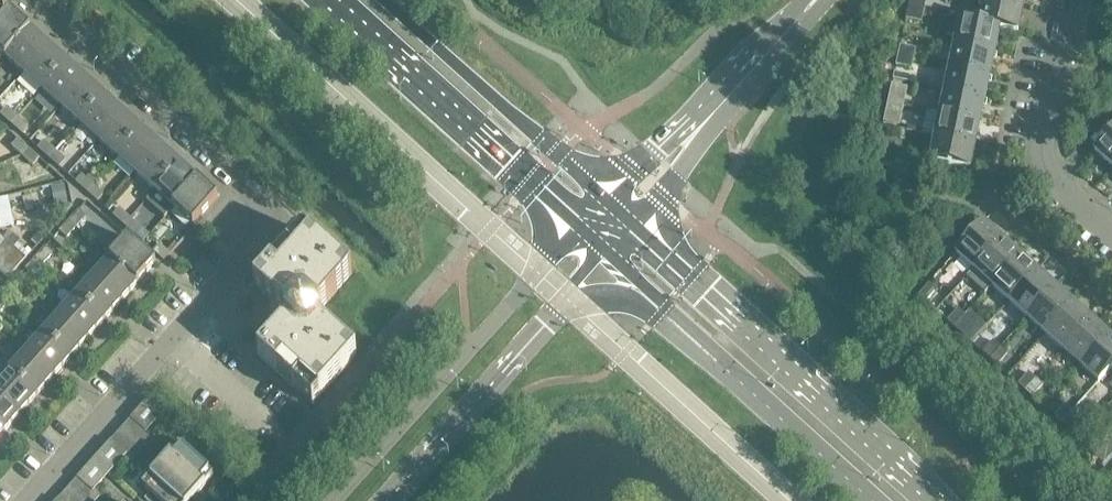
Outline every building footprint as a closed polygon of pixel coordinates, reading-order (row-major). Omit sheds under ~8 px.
[(924,11),(926,3),(914,0),(910,0),(908,8),(924,11)] [(985,0),(982,0),(978,23),(1018,31),(1023,8),(985,0)] [(1023,8),(1024,0),(985,0),(1023,8)] [(908,8),(906,18),(921,22),(924,11),(908,8)] [(0,22),(0,52),(4,56),(29,28),(10,11),(0,22)] [(978,23),(959,19),(954,42),(994,51),(999,28),(1018,32),(1018,31),(978,23)] [(29,28),(4,56),(23,73),(48,45),(29,28)] [(994,51),(954,42),(949,65),(989,74),(994,51)] [(48,45),(23,73),(42,90),(67,62),(48,45)] [(898,55),(913,58),(915,49),(900,46),(898,55)] [(898,55),(896,64),(911,68),(913,58),(898,55)] [(67,62),(42,90),(61,107),(86,79),(67,62)] [(989,74),(949,65),(945,89),(984,97),(989,74)] [(86,79),(61,107),(79,123),(104,95),(86,79)] [(984,97),(945,89),(940,112),(979,120),(984,97)] [(888,101),(904,104),(906,95),(890,92),(888,101)] [(104,95),(79,123),(98,140),(123,112),(104,95)] [(888,101),(886,111),(902,114),(904,104),(888,101)] [(11,124),(17,117),(7,108),(0,115),(11,124)] [(123,112),(98,140),(117,157),(142,129),(123,112)] [(979,120),(940,112),(935,135),(975,144),(979,120)] [(11,124),(22,134),(28,127),(17,117),(11,124)] [(142,129),(117,157),(136,174),(161,146),(142,129)] [(1095,151),(1111,166),(1111,132),(1095,151)] [(975,144),(935,135),(930,159),(969,168),(975,144)] [(33,166),(39,159),(18,139),(11,146),(33,166)] [(895,143),(879,139),(877,148),(893,152),(895,143)] [(48,158),(55,151),(44,141),(38,148),(48,158)] [(161,146),(136,174),(155,191),(180,163),(161,146)] [(48,158),(59,168),(66,160),(55,151),(48,158)] [(180,163),(155,191),(173,208),(198,180),(180,163)] [(86,192),(93,184),(82,175),(76,182),(86,192)] [(198,180),(173,208),(193,225),(218,197),(198,180)] [(86,192),(97,202),(104,194),(93,184),(86,192)] [(124,225),(130,218),(120,209),(113,216),(124,225)] [(86,217),(79,210),(69,221),(77,227),(86,217)] [(124,225),(135,235),(141,228),(130,218),(124,225)] [(77,227),(69,221),(59,232),(67,238),(77,227)] [(956,253),(974,269),(1002,239),(983,222),(956,253)] [(303,231),(254,286),(273,303),(275,336),(257,355),(312,405),(357,356),(319,322),(319,312),(352,275),(303,231)] [(8,278),(26,258),(0,234),(0,271),(8,278)] [(128,238),(110,257),(138,282),(156,263),(128,238)] [(1002,239),(974,269),(992,285),(1019,255),(1002,239)] [(164,261),(170,254),(160,244),(153,252),(164,261)] [(36,258),(43,265),(52,254),(45,248),(36,258)] [(1019,255),(992,285),(1010,301),(1037,271),(1019,255)] [(110,257),(94,276),(122,301),(138,282),(110,257)] [(36,258),(26,269),(33,276),(43,265),(36,258)] [(1037,271),(1010,301),(1028,317),(1055,287),(1037,271)] [(94,276),(77,295),(105,320),(122,301),(94,276)] [(937,290),(929,283),(919,295),(926,302),(937,290)] [(2,296),(9,302),(19,291),(12,285),(2,296)] [(1055,287),(1028,317),(1045,333),(1073,303),(1055,287)] [(77,295),(60,314),(88,339),(105,320),(77,295)] [(0,298),(0,312),(9,302),(2,296),(0,298)] [(938,309),(949,317),(959,304),(948,296),(938,309)] [(1073,303),(1045,333),(1063,349),(1091,319),(1073,303)] [(955,327),(965,316),(958,309),(947,321),(955,327)] [(60,314),(43,332),(71,357),(88,339),(60,314)] [(955,327),(962,334),(972,322),(965,316),(955,327)] [(1091,319),(1063,349),(1081,365),(1108,335),(1091,319)] [(43,332),(26,351),(54,376),(71,357),(43,332)] [(1081,365),(1099,381),(1111,367),(1111,366),(1111,338),(1108,335),(1081,365)] [(990,359),(1001,348),(993,341),(983,352),(990,359)] [(990,359),(997,366),(1008,354),(1001,348),(990,359)] [(26,351),(9,370),(37,395),(54,376),(26,351)] [(0,380),(0,396),(20,414),(37,395),(9,370),(0,380)] [(1026,391),(1036,379),(1028,372),(1018,384),(1026,391)] [(1026,391),(1032,397),(1043,385),(1036,379),(1026,391)] [(3,433),(20,414),(0,396),(0,430),(3,433)] [(148,399),(132,417),(120,430),(142,450),(154,436),(148,431),(164,413),(148,399)] [(1054,416),(1061,423),(1072,411),(1064,405),(1054,416)] [(120,430),(109,443),(94,459),(110,473),(124,457),(131,463),(142,450),(120,430)] [(179,445),(160,465),(195,496),(213,476),(179,445)] [(79,476),(68,489),(81,500),(96,500),(101,495),(95,490),(110,473),(94,459),(79,476)] [(160,465),(142,486),(159,500),(190,500),(195,496),(160,465)] [(57,500),(81,500),(68,489),(57,500)]
